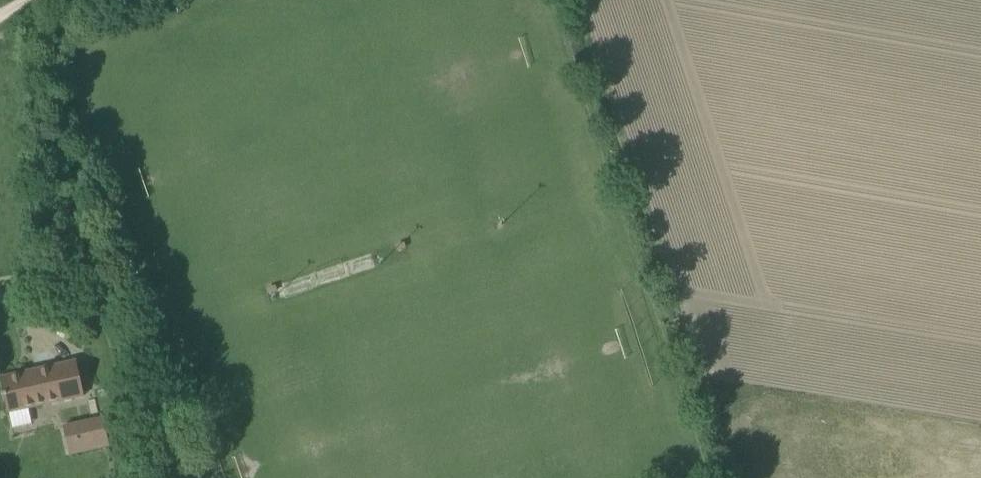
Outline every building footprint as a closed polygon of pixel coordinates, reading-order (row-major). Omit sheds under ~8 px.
[(0,377),(8,411),(84,395),(77,360),(0,377)] [(104,417),(64,424),(70,454),(110,447),(104,417)]
